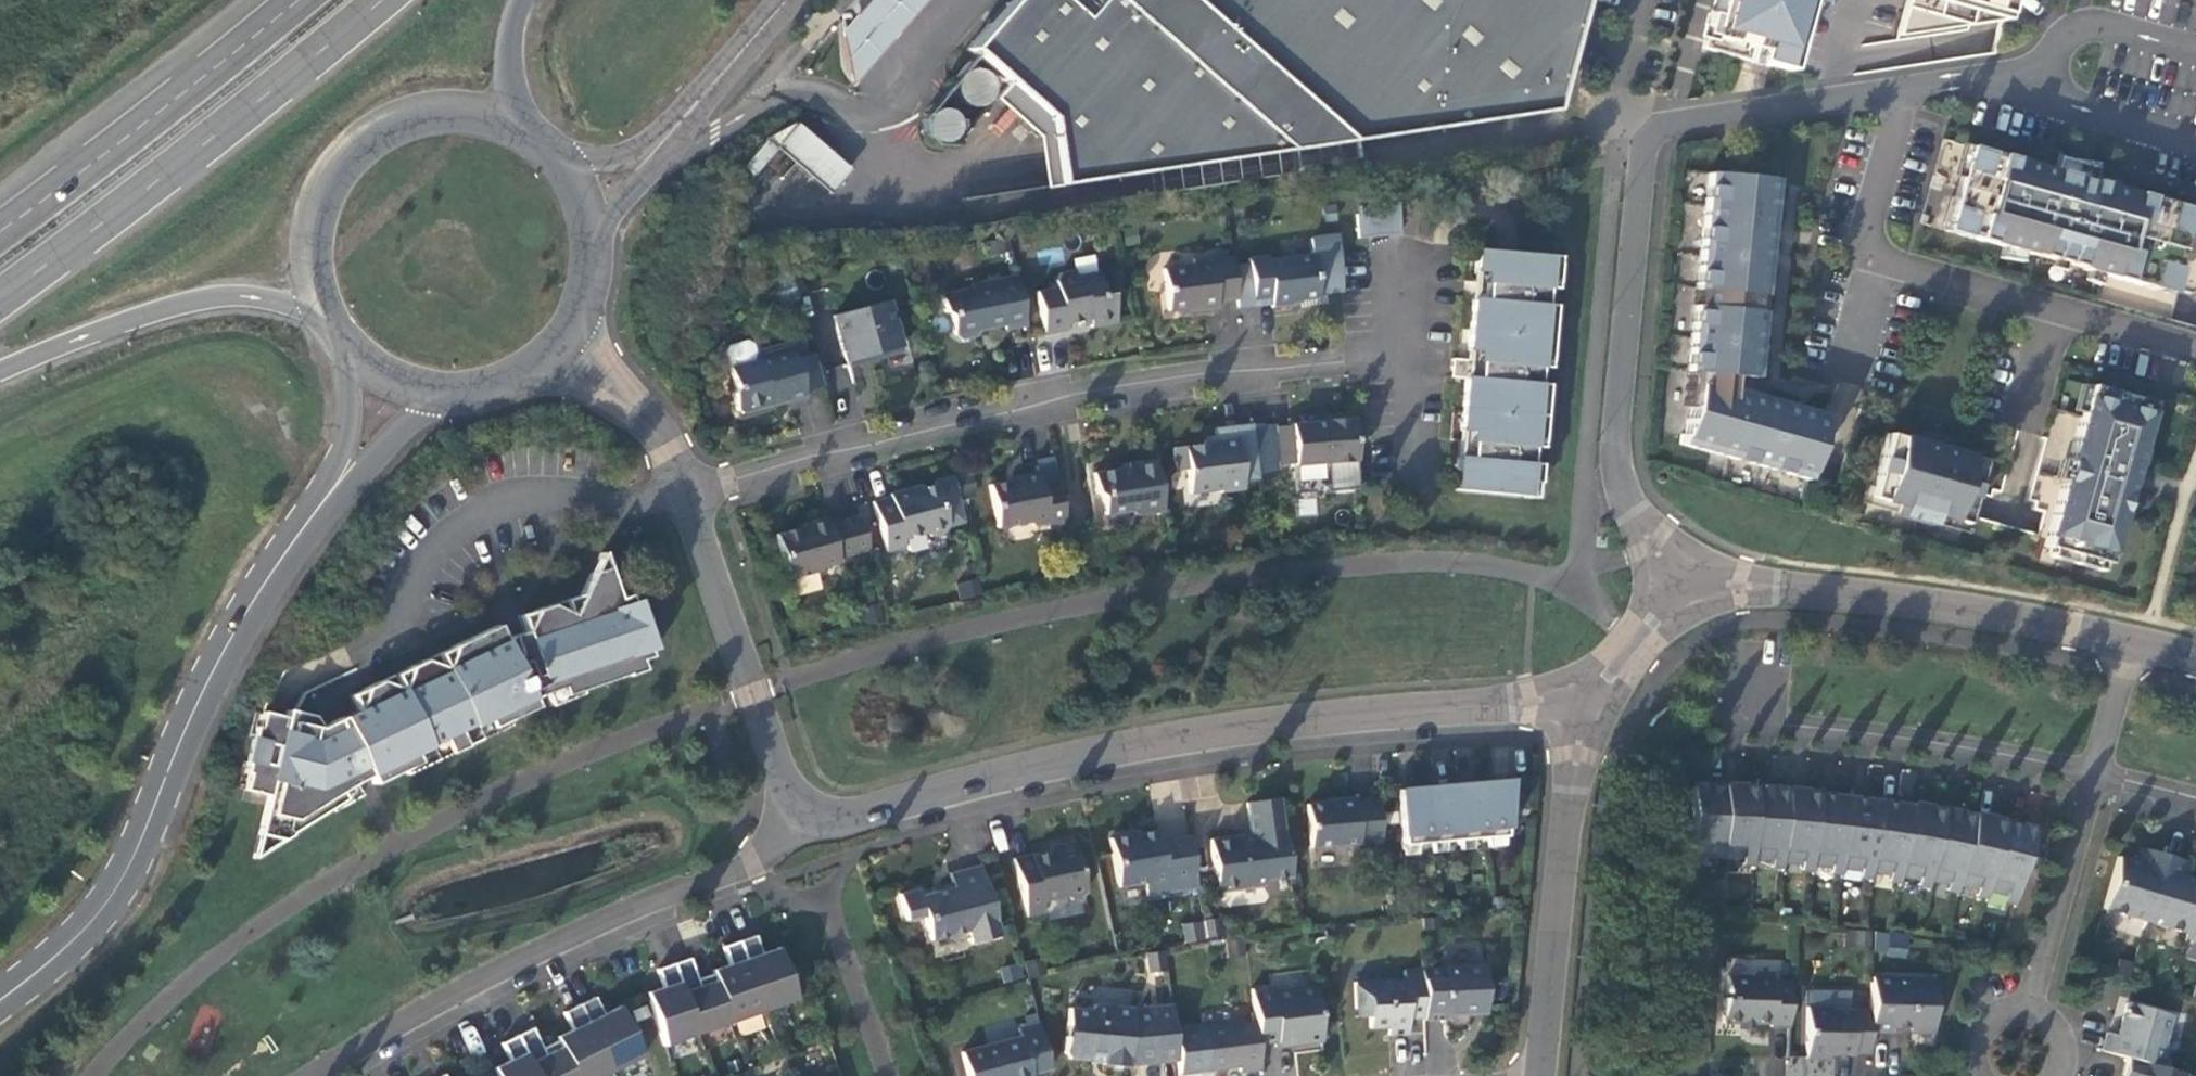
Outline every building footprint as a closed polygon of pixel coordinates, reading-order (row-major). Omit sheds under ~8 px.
[(839,32),(849,87),(924,0),(867,0),(839,32)] [(967,49),(1007,83),(1049,120),(1059,185),(1552,110),(1583,0),(1009,0),(967,49)] [(1805,0),(1715,0),(1701,48),(1769,67),(1788,64),(1805,0)] [(1896,36),(2003,20),(2009,0),(1906,0),(1896,36)] [(982,73),(976,70),(969,70),(963,72),(957,77),(954,83),(953,90),(955,96),(959,102),(964,106),(971,107),(978,106),(984,103),(988,98),(991,91),(990,84),(987,78),(982,73)] [(1049,120),(1007,83),(993,100),(1037,137),(1044,187),(1059,185),(1049,120)] [(948,112),(943,110),(936,110),(931,112),(926,116),(923,121),(922,127),(924,133),(928,138),(933,142),(939,143),(945,142),(950,139),(954,134),(956,128),(955,122),(953,116),(948,112)] [(849,171),(797,125),(776,148),(829,194),(849,171)] [(753,174),(775,149),(765,140),(743,165),(753,174)] [(1969,146),(1945,231),(2030,254),(2082,268),(2082,269),(2154,290),(2161,264),(2159,262),(2167,230),(2170,231),(2177,205),(2091,181),(2070,175),(2071,169),(2062,167),(2061,172),(2053,170),(1969,146)] [(2056,157),(2053,170),(2061,172),(2062,167),(2071,169),(2070,175),(2091,181),(2095,167),(2056,157)] [(1763,295),(1764,275),(1774,179),(1740,176),(1730,175),(1706,173),(1687,371),(1704,373),(1703,380),(1698,379),(1690,408),(1679,445),(1806,480),(1824,415),(1744,392),(1745,377),(1754,378),(1761,313),(1761,311),(1759,311),(1761,295),(1763,295)] [(1379,206),(1379,213),(1381,236),(1398,235),(1395,204),(1379,206)] [(2167,230),(2159,262),(2161,264),(2154,290),(2172,294),(2179,268),(2174,267),(2183,235),(2188,236),(2195,209),(2177,205),(2170,231),(2167,230)] [(1357,238),(1381,236),(1379,213),(1355,215),(1357,238)] [(1555,257),(1476,250),(1474,272),(1484,273),(1481,299),(1471,299),(1467,350),(1477,351),(1475,378),(1464,377),(1464,378),(1460,430),(1470,431),(1467,458),(1457,457),(1455,490),(1520,495),(1522,482),(1536,483),(1537,464),(1528,463),(1530,447),(1539,448),(1544,384),(1536,383),(1537,367),(1546,368),(1551,306),(1542,305),(1544,289),(1553,290),(1555,257)] [(1248,259),(1253,301),(1270,298),(1271,307),(1290,305),(1290,301),(1318,297),(1313,255),(1267,260),(1266,257),(1248,259)] [(1216,301),(1236,298),(1231,258),(1211,261),(1211,256),(1192,259),(1192,261),(1189,266),(1162,269),(1167,311),(1196,307),(1197,311),(1217,308),(1216,301)] [(1036,292),(1044,334),(1066,330),(1065,324),(1082,321),(1082,322),(1089,321),(1091,328),(1117,323),(1111,293),(1102,295),(1097,272),(1076,277),(1074,270),(1060,273),(1055,281),(1056,288),(1036,292)] [(1474,272),(1471,299),(1481,299),(1484,273),(1474,272)] [(1005,330),(1026,326),(1016,276),(969,285),(970,290),(941,296),(944,313),(950,316),(954,336),(959,340),(975,336),(979,331),(1004,326),(1005,330)] [(887,301),(834,316),(845,352),(851,351),(854,360),(860,363),(874,359),(878,353),(899,347),(887,301)] [(823,385),(814,353),(794,359),(791,346),(755,356),(751,344),(745,341),(728,346),(725,351),(729,367),(735,388),(732,394),(736,409),(743,413),(773,404),(776,399),(784,397),(785,403),(805,398),(803,391),(823,385)] [(1449,377),(1464,378),(1464,377),(1475,378),(1477,351),(1467,350),(1466,360),(1451,358),(1449,377)] [(1683,406),(1690,408),(1698,379),(1703,380),(1704,373),(1687,371),(1683,406)] [(2089,385),(2044,546),(2106,563),(2133,466),(2135,466),(2139,450),(2138,449),(2151,402),(2089,385)] [(1356,466),(1352,415),(1322,418),(1322,422),(1290,425),(1291,427),(1252,430),(1258,479),(1274,478),(1273,465),(1294,464),(1294,465),(1327,463),(1327,469),(1356,466)] [(1235,426),(1242,481),(1258,479),(1252,430),(1251,425),(1235,426)] [(1220,492),(1243,490),(1242,481),(1235,426),(1215,429),(1216,443),(1172,448),(1175,471),(1186,470),(1188,491),(1220,487),(1220,492)] [(1460,430),(1457,457),(1467,458),(1470,431),(1460,430)] [(1934,447),(1937,436),(1922,432),(1919,443),(1934,447)] [(1919,443),(1887,434),(1869,497),(1900,506),(1933,515),(1964,524),(1982,460),(1951,451),(1954,441),(1937,436),(1934,447),(1919,443)] [(1047,529),(1065,525),(1052,456),(1035,460),(1037,473),(1017,477),(1018,479),(988,484),(996,527),(1026,521),(1032,525),(1046,522),(1047,529)] [(1163,511),(1155,459),(1132,464),(1133,467),(1092,473),(1095,492),(1101,497),(1104,514),(1129,511),(1135,515),(1163,511)] [(935,485),(947,527),(963,522),(953,477),(933,482),(934,485),(935,485)] [(890,497),(872,502),(886,552),(904,546),(902,538),(923,533),(930,537),(943,533),(947,527),(935,485),(934,485),(909,492),(908,489),(889,495),(890,497)] [(1900,506),(1897,517),(1930,526),(1933,515),(1900,506)] [(837,559),(868,550),(859,515),(828,524),(826,518),(804,524),(804,526),(775,534),(788,579),(817,571),(817,568),(838,562),(837,559)] [(606,567),(601,553),(591,573),(606,567)] [(634,647),(644,644),(627,595),(617,599),(606,567),(591,573),(580,594),(570,615),(549,605),(534,610),(524,630),(510,636),(503,639),(497,626),(452,647),(452,646),(445,669),(422,662),(408,667),(400,689),(379,681),(364,688),(355,711),(320,727),(313,716),(295,712),(287,710),(285,717),(261,712),(258,728),(254,727),(252,739),(247,762),(244,773),(247,774),(243,790),(241,800),(265,805),(258,835),(282,840),(290,835),(290,834),(330,808),(345,799),(340,791),(354,782),(347,771),(363,763),(369,776),(372,784),(402,770),(418,763),(414,754),(442,741),(448,754),(464,746),(458,734),(486,720),(490,728),(506,720),(535,706),(531,699),(525,687),(540,680),(544,693),(560,687),(563,696),(579,690),(625,674),(625,676),(641,669),(638,660),(634,647)] [(818,573),(798,577),(801,594),(822,589),(818,573)] [(977,578),(957,583),(961,598),(981,593),(977,578)] [(648,656),(644,644),(634,647),(638,660),(648,656)] [(544,693),(540,680),(525,687),(531,699),(544,693)] [(369,776),(363,763),(347,771),(354,782),(369,776)] [(1397,795),(1402,846),(1505,836),(1508,811),(1511,780),(1481,783),(1481,793),(1470,794),(1470,789),(1462,789),(1445,791),(1438,792),(1438,797),(1414,799),(1414,794),(1407,795),(1397,795)] [(1481,793),(1481,783),(1462,785),(1462,789),(1470,789),(1470,794),(1481,793)] [(1703,857),(1722,857),(1723,785),(1723,784),(1704,784),(1704,787),(1692,788),(1693,867),(1694,868),(1694,863),(1703,863),(1703,857)] [(1722,857),(1722,858),(1742,858),(1742,864),(1751,865),(1750,869),(1751,869),(1752,860),(1754,788),(1742,788),(1742,785),(1723,785),(1722,857)] [(1438,797),(1438,792),(1445,791),(1444,786),(1406,790),(1407,795),(1414,794),(1414,799),(1438,797)] [(1754,788),(1752,860),(1771,860),(1771,867),(1780,867),(1780,872),(1781,863),(1786,792),(1774,791),(1774,788),(1754,787),(1754,788)] [(1786,792),(1781,863),(1800,863),(1800,870),(1809,871),(1809,875),(1810,875),(1811,865),(1817,795),(1805,794),(1805,791),(1786,789),(1786,792)] [(1817,795),(1811,865),(1830,866),(1829,873),(1839,874),(1838,878),(1839,878),(1840,869),(1849,798),(1836,797),(1837,794),(1817,792),(1817,795)] [(1849,798),(1840,869),(1860,870),(1859,877),(1868,878),(1867,882),(1868,882),(1870,872),(1880,803),(1867,801),(1868,798),(1849,796),(1849,798)] [(1381,842),(1377,798),(1354,801),(1354,798),(1334,799),(1334,802),(1305,805),(1309,848),(1381,842)] [(1280,799),(1246,802),(1250,840),(1242,841),(1242,835),(1209,840),(1215,892),(1262,886),(1267,880),(1290,877),(1280,799)] [(1880,803),(1870,872),(1889,874),(1888,880),(1897,882),(1896,886),(1897,886),(1899,875),(1911,808),(1898,805),(1899,802),(1880,799),(1880,803)] [(1911,808),(1899,875),(1918,879),(1917,885),(1926,887),(1925,891),(1926,891),(1928,880),(1942,812),(1930,811),(1930,807),(1911,803),(1911,808)] [(1942,812),(1928,880),(1948,883),(1946,890),(1955,892),(1954,897),(1955,896),(1958,885),(1973,818),(1961,815),(1961,812),(1943,808),(1942,812)] [(1973,818),(1958,885),(1977,889),(1975,895),(1984,897),(1983,902),(1984,902),(1987,890),(2004,823),(1991,821),(1992,818),(1974,813),(1973,818)] [(2004,823),(1987,890),(2006,894),(2004,901),(2013,903),(2012,907),(2013,908),(2034,830),(2022,827),(2023,823),(2005,819),(2004,823)] [(1196,886),(1188,835),(1158,840),(1156,830),(1109,838),(1117,887),(1144,882),(1146,895),(1196,886)] [(282,840),(258,835),(252,858),(282,840)] [(1031,855),(1012,858),(1028,917),(1044,913),(1042,902),(1066,897),(1071,901),(1081,898),(1085,892),(1074,842),(1062,845),(1058,850),(1032,856),(1031,855)] [(2142,864),(2146,850),(2138,847),(2134,861),(2142,864)] [(2144,921),(2163,855),(2146,850),(2142,864),(2134,861),(2117,857),(2103,909),(2144,921)] [(2195,895),(2195,880),(2184,876),(2176,874),(2180,860),(2163,855),(2144,921),(2185,933),(2195,895)] [(2180,860),(2176,874),(2184,876),(2188,862),(2180,860)] [(999,936),(980,865),(949,873),(953,887),(920,896),(918,889),(898,894),(905,920),(923,915),(929,940),(968,930),(971,943),(999,936)] [(2185,933),(2183,939),(2195,943),(2195,895),(2185,933)] [(1215,921),(1182,923),(1184,941),(1216,939),(1215,921)] [(1868,947),(1868,932),(1853,931),(1853,947),(1868,947)] [(1905,936),(1888,934),(1885,954),(1902,956),(1905,936)] [(738,941),(763,1012),(796,1001),(778,948),(777,947),(778,952),(762,957),(755,935),(738,941)] [(712,974),(729,1023),(763,1012),(738,941),(722,946),(730,968),(714,973),(713,970),(711,970),(712,974)] [(1145,953),(1146,972),(1167,971),(1166,951),(1145,953)] [(672,964),(697,1034),(729,1023),(712,974),(696,979),(689,958),(672,964)] [(645,993),(663,1046),(697,1034),(672,964),(656,969),(664,991),(648,996),(646,992),(645,993)] [(1423,1017),(1423,1020),(1445,1019),(1445,1013),(1485,1012),(1483,967),(1421,970),(1423,1017)] [(1423,1017),(1421,970),(1421,969),(1404,970),(1404,980),(1354,982),(1355,1008),(1368,1008),(1369,1016),(1369,1028),(1388,1027),(1388,1035),(1408,1034),(1407,1013),(1422,1012),(1422,1017),(1423,1017)] [(1746,1029),(1752,1023),(1769,1024),(1769,1027),(1788,1027),(1789,982),(1772,982),(1772,973),(1753,973),(1749,978),(1726,977),(1725,998),(1723,998),(1722,1022),(1740,1023),(1746,1029)] [(1914,1033),(1932,1033),(1933,979),(1870,977),(1869,1010),(1869,1031),(1891,1032),(1891,1027),(1909,1027),(1914,1033)] [(1255,1021),(1257,1043),(1276,1040),(1276,1043),(1293,1041),(1293,1044),(1321,1040),(1314,987),(1271,992),(1271,986),(1251,989),(1255,1021)] [(1093,1002),(1127,1006),(1129,992),(1094,988),(1093,1002)] [(578,1004),(612,1072),(644,1056),(619,1006),(618,1006),(619,1010),(604,1017),(594,997),(578,1004)] [(2107,1033),(2102,1051),(2126,1058),(2155,1066),(2169,1015),(2126,1003),(2116,1036),(2107,1033)] [(575,1075),(603,1075),(612,1072),(578,1004),(563,1012),(573,1032),(558,1040),(557,1036),(556,1037),(557,1040),(575,1075)] [(1066,1023),(1071,1029),(1070,1036),(1064,1035),(1062,1051),(1067,1057),(1082,1059),(1089,1054),(1102,1056),(1101,1064),(1126,1067),(1127,1058),(1137,1056),(1138,1065),(1177,1059),(1174,1031),(1170,1004),(1132,1009),(1094,1005),(1088,1009),(1067,1007),(1066,1023)] [(1852,1052),(1868,1052),(1869,1031),(1869,1010),(1830,1009),(1830,1006),(1806,1005),(1805,1057),(1822,1057),(1823,1053),(1853,1054),(1852,1052)] [(1355,1016),(1369,1016),(1368,1008),(1355,1008),(1355,1016)] [(1179,1073),(1207,1070),(1238,1066),(1239,1071),(1261,1068),(1257,1043),(1255,1021),(1201,1028),(1174,1031),(1177,1059),(1179,1073)] [(1050,1069),(1038,1023),(1018,1028),(1020,1037),(961,1053),(967,1075),(1031,1075),(1050,1069)] [(537,1075),(575,1075),(557,1040),(542,1048),(532,1027),(517,1035),(537,1075)] [(497,1075),(537,1075),(517,1035),(501,1043),(511,1063),(496,1071),(494,1067),(493,1068),(497,1075)] [(2184,1074),(2155,1066),(2126,1058),(2121,1075),(2184,1075),(2184,1074)]
